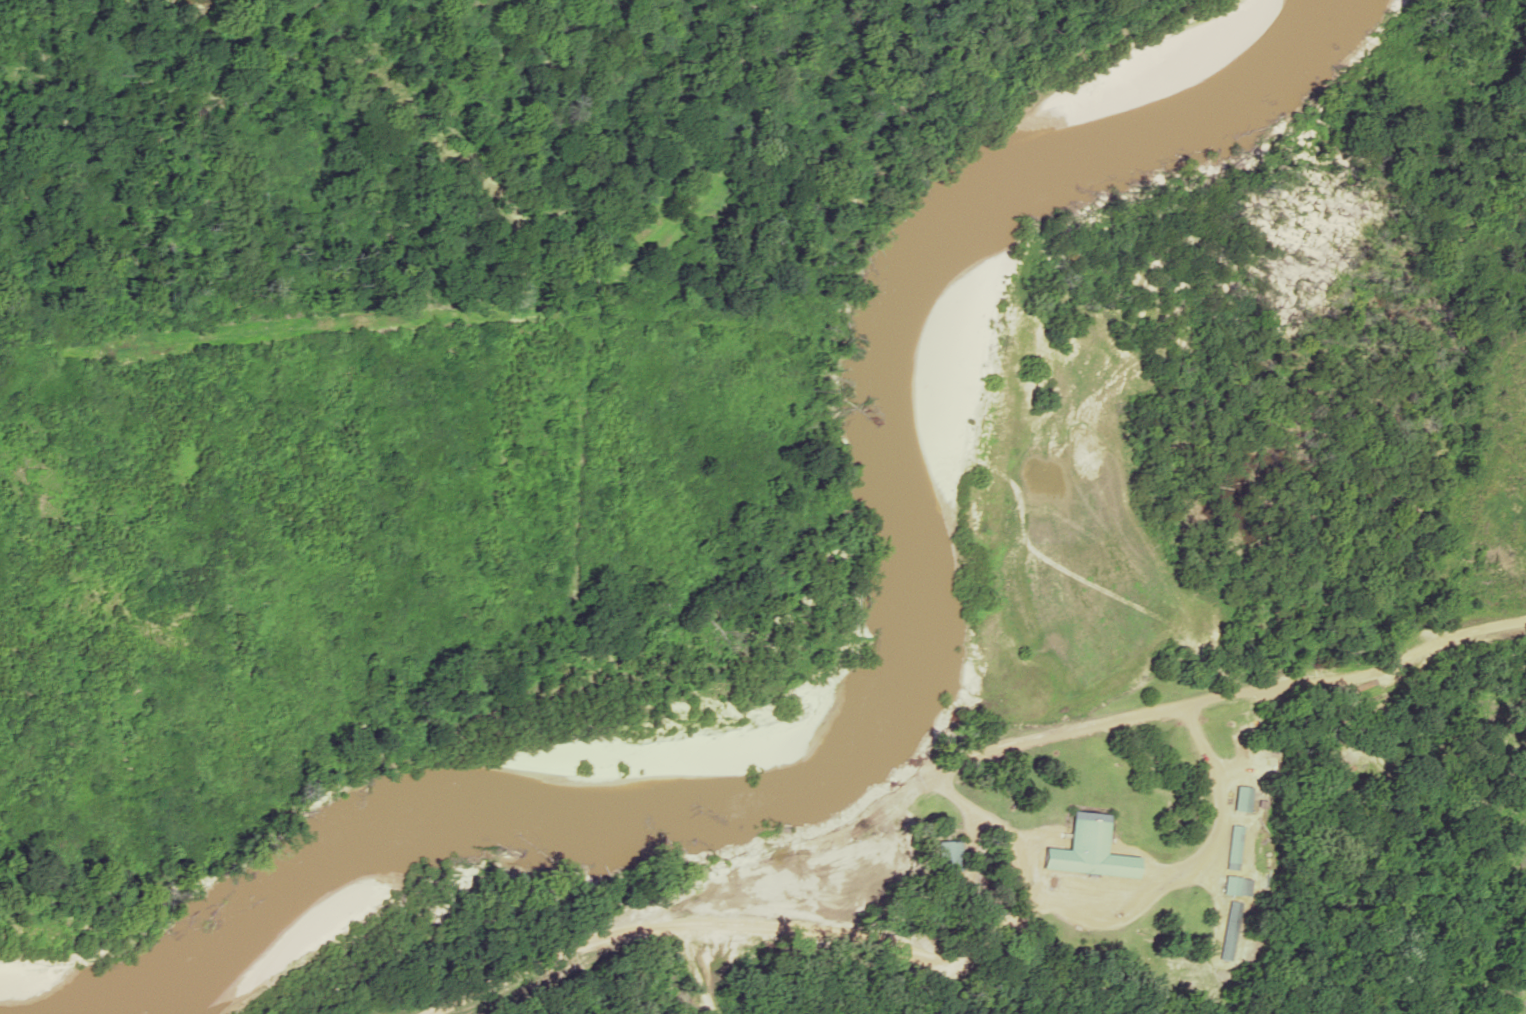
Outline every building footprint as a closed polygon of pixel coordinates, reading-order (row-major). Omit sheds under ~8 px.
[(1248,812),(1250,787),(1233,786),(1232,812),(1248,812)] [(1108,815),(1071,812),(1068,850),(1044,848),(1042,870),(1137,878),(1138,857),(1104,854),(1108,815)] [(1242,827),(1229,825),(1224,869),(1237,871),(1242,827)] [(959,871),(959,842),(937,842),(937,871),(959,871)] [(1223,895),(1250,895),(1250,877),(1223,877),(1223,895)] [(1232,961),(1242,903),(1229,901),(1220,959),(1232,961)]
